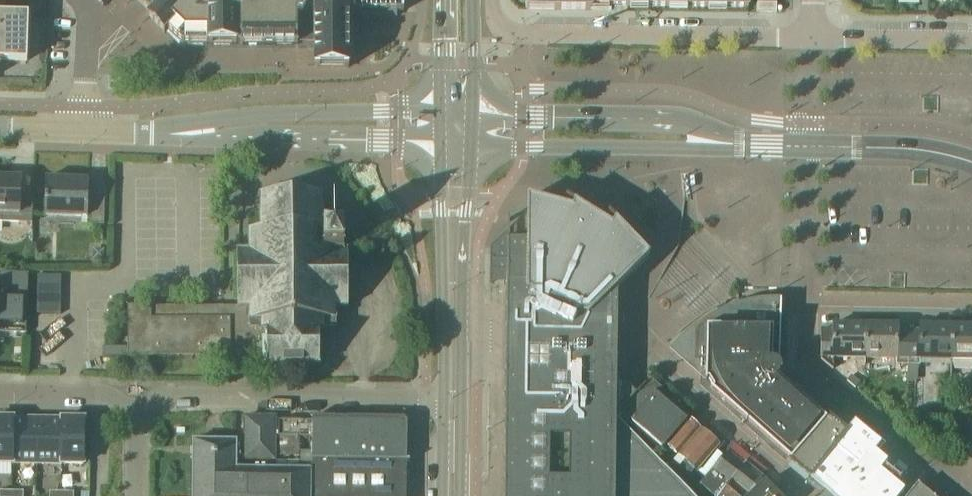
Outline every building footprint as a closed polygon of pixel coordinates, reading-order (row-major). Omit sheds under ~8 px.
[(147,17),(149,19),(151,16),(164,30),(162,32),(164,34),(167,31),(182,45),(208,45),(236,45),(239,45),(297,45),(297,39),(297,14),(302,14),(309,0),(135,0),(142,7),(149,14),(147,17)] [(314,68),(348,68),(348,10),(352,10),(352,12),(403,12),(403,0),(309,0),(303,13),(314,18),(314,39),(314,68)] [(525,1),(525,10),(554,10),(591,11),(591,2),(607,2),(607,7),(611,7),(627,7),(630,7),(630,2),(646,3),(646,7),(669,8),(669,3),(686,3),(686,8),(709,8),(709,3),(725,4),(725,8),(748,8),(748,0),(525,0),(525,1)] [(25,61),(27,17),(28,15),(6,14),(0,14),(0,60),(25,61)] [(33,195),(20,195),(20,178),(0,177),(0,222),(32,223),(33,195)] [(104,225),(105,198),(88,197),(88,180),(45,179),(44,217),(81,218),(81,225),(104,225)] [(344,250),(344,231),(335,231),(324,231),(324,195),(260,195),(260,232),(249,232),(249,251),(237,251),(237,308),(151,308),(151,307),(127,307),(128,346),(128,358),(231,357),(231,353),(266,353),(266,365),(320,365),(319,324),(335,324),(335,307),(348,307),(347,250),(344,250)] [(625,429),(613,417),(636,394),(635,394),(636,393),(615,373),(616,345),(616,332),(616,321),(616,310),(617,288),(648,258),(614,223),(611,229),(573,205),(571,212),(528,199),(527,213),(523,216),(490,249),(490,285),(498,285),(507,285),(506,309),(504,417),(504,435),(504,439),(504,457),(504,460),(503,478),(503,482),(503,495),(690,495),(625,429)] [(103,260),(103,248),(93,247),(92,260),(103,260)] [(28,274),(0,273),(0,318),(26,319),(28,274)] [(778,375),(779,353),(781,301),(779,301),(779,304),(765,305),(759,305),(755,306),(740,309),(738,310),(735,311),(731,312),(728,313),(723,315),(718,317),(703,326),(688,337),(675,349),(704,375),(704,382),(705,382),(710,389),(709,390),(790,462),(789,462),(790,463),(791,463),(825,423),(827,421),(828,420),(826,419),(824,421),(814,411),(786,387),(779,380),(777,378),(778,376),(778,375)] [(863,359),(864,327),(833,327),(833,325),(830,326),(820,325),(820,359),(832,370),(833,359),(863,359)] [(907,365),(907,332),(897,332),(897,326),(896,326),(896,327),(864,327),(863,359),(897,359),(897,365),(907,365)] [(949,359),(950,328),(920,328),(920,326),(919,326),(918,332),(907,332),(907,365),(920,365),(920,359),(949,359)] [(950,328),(949,359),(971,360),(971,328),(950,328)] [(128,358),(128,346),(107,346),(107,358),(128,358)] [(850,375),(845,380),(854,388),(858,382),(850,375)] [(625,429),(630,423),(650,401),(649,400),(644,394),(648,389),(644,385),(639,389),(639,390),(636,393),(635,394),(636,394),(613,417),(625,429)] [(661,449),(665,445),(688,418),(687,417),(687,418),(656,392),(649,400),(650,401),(630,423),(661,449)] [(245,418),(245,461),(274,462),(275,436),(311,436),(311,470),(311,495),(406,495),(406,419),(347,419),(312,418),(312,423),(275,422),(275,418),(245,418)] [(688,418),(665,445),(677,455),(700,429),(700,428),(698,425),(692,420),(688,418)] [(12,419),(0,419),(0,464),(12,464),(12,419)] [(12,419),(12,464),(37,464),(37,420),(13,420),(13,419),(12,419)] [(61,465),(62,420),(61,420),(37,420),(37,464),(61,464),(61,465)] [(62,420),(61,465),(83,465),(84,420),(62,420)] [(840,441),(854,425),(853,424),(847,432),(845,434),(828,420),(827,421),(825,423),(791,463),(790,463),(808,477),(809,478),(840,441)] [(878,456),(874,453),(879,446),(854,425),(840,441),(809,478),(829,494),(831,495),(900,495),(904,492),(901,490),(879,472),(885,465),(886,463),(878,456)] [(700,428),(700,429),(677,455),(697,472),(719,446),(718,445),(720,444),(702,428),(700,430),(699,429),(700,428)] [(209,441),(218,441),(218,431),(209,431),(209,441)] [(218,441),(209,441),(193,441),(192,495),(311,495),(311,470),(236,469),(236,441),(218,441)] [(761,478),(745,464),(743,467),(739,464),(740,464),(726,452),(699,485),(713,495),(746,495),(761,478)] [(765,483),(764,483),(761,480),(762,478),(761,478),(746,495),(777,495),(765,483)] [(908,495),(931,495),(917,485),(911,492),(908,495)]
